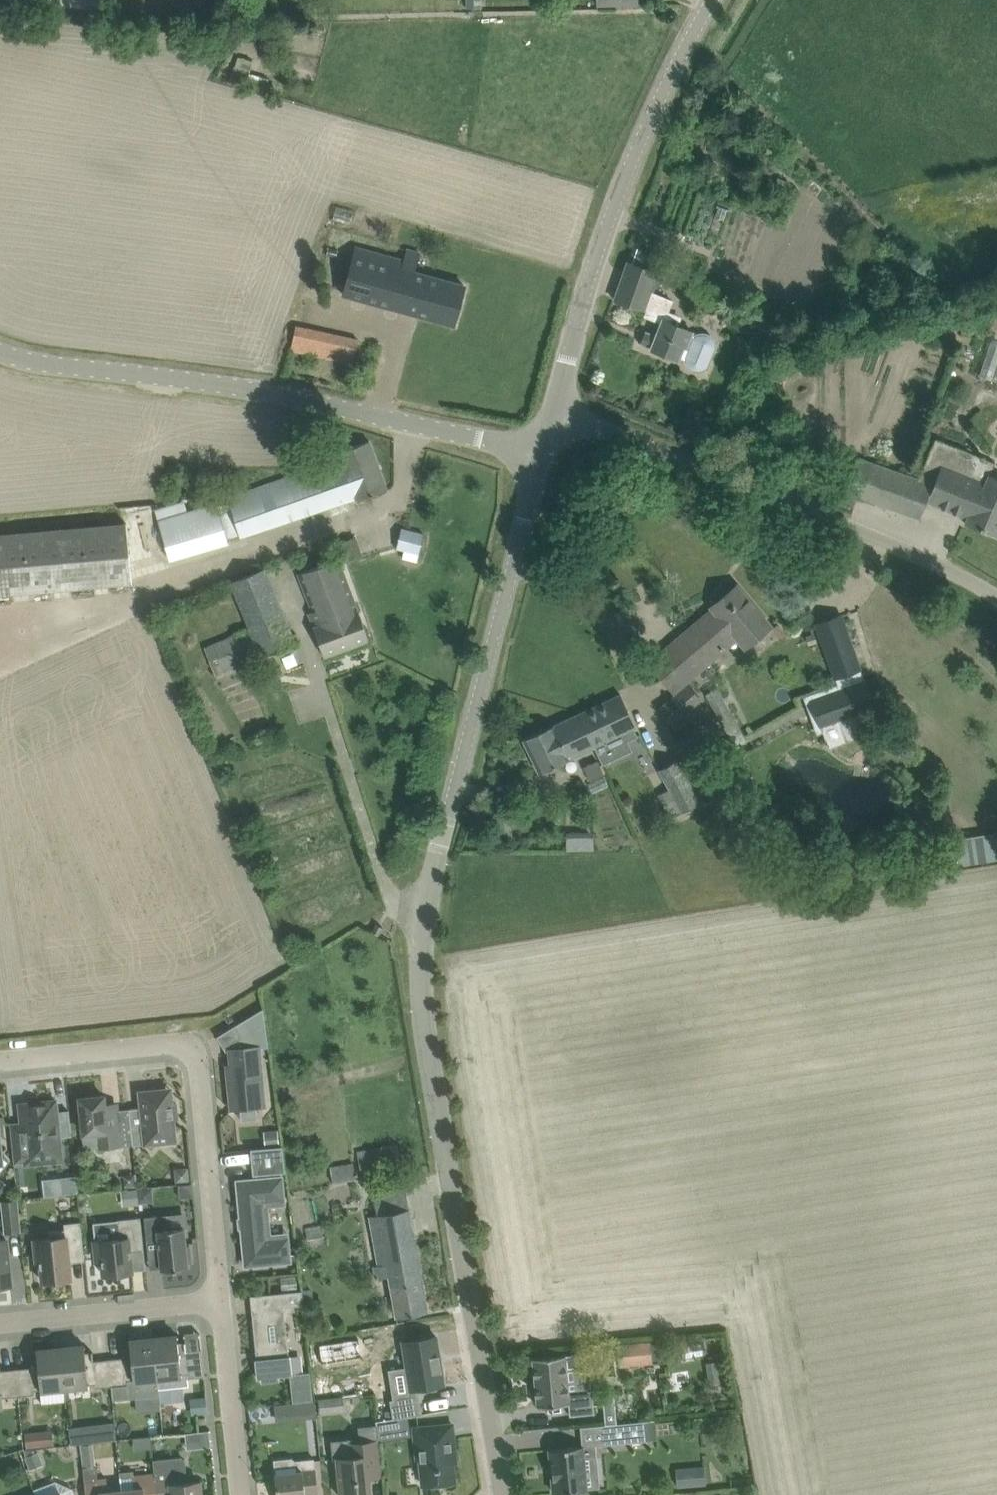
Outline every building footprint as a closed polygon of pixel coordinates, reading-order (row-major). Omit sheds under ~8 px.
[(266,87),(269,77),(250,72),(254,60),(239,55),(236,65),(235,65),(231,79),(266,87)] [(773,187),(777,179),(770,176),(766,183),(773,187)] [(405,259),(356,246),(343,293),(455,323),(466,285),(414,271),(420,252),(408,248),(405,259)] [(628,258),(615,296),(614,299),(646,310),(644,314),(663,322),(652,348),(678,358),(679,356),(684,358),(686,362),(688,366),(692,368),(696,370),(701,370),(705,369),(708,366),(717,344),(716,338),(713,334),(708,331),(703,330),(700,331),(697,332),(693,331),(693,330),(678,324),(682,314),(670,310),(674,298),(654,290),(661,271),(628,258)] [(291,348),(354,362),(359,339),(296,325),(291,348)] [(996,380),(996,342),(988,340),(980,376),(996,380)] [(937,438),(921,481),(858,457),(846,490),(920,516),(927,499),(968,516),(965,522),(996,535),(996,476),(991,474),(996,461),(937,438)] [(228,537),(239,534),(240,538),(356,496),(357,498),(387,487),(370,439),(340,450),(342,457),(331,461),(229,498),(230,501),(217,505),(216,502),(188,511),(184,500),(155,509),(159,521),(157,522),(170,560),(229,541),(228,537)] [(0,532),(0,593),(133,582),(127,521),(0,532)] [(401,527),(398,543),(396,547),(420,553),(425,533),(401,527)] [(298,573),(311,605),(313,610),(309,612),(325,655),(370,638),(339,558),(298,573)] [(296,642),(274,589),(265,567),(232,580),(251,627),(205,646),(216,674),(296,642)] [(714,607),(685,632),(709,661),(738,637),(746,645),(770,624),(737,584),(712,606),(714,607)] [(826,673),(855,665),(841,616),(812,625),(826,673)] [(674,691),(709,661),(685,632),(650,661),(674,691)] [(866,680),(812,698),(821,725),(837,720),(844,741),(866,733),(859,712),(875,706),(866,680)] [(687,685),(660,708),(672,722),(699,699),(687,685)] [(621,693),(580,712),(596,745),(637,726),(621,693)] [(569,757),(596,745),(580,712),(554,725),(554,724),(553,725),(553,724),(524,739),(540,772),(570,758),(569,757)] [(589,792),(608,786),(599,758),(580,764),(589,792)] [(660,768),(671,788),(660,793),(672,816),(701,801),(678,759),(660,768)] [(958,861),(996,857),(996,846),(995,829),(955,834),(958,861)] [(581,835),(581,849),(594,849),(594,835),(581,835)] [(384,926),(379,923),(377,922),(372,930),(379,934),(384,926)] [(264,1007),(215,1037),(216,1037),(236,1025),(242,1035),(239,1037),(240,1047),(230,1048),(231,1065),(234,1064),(235,1074),(228,1074),(232,1108),(265,1105),(258,1040),(268,1039),(264,1007)] [(140,1091),(141,1107),(129,1108),(133,1144),(176,1140),(174,1118),(178,1118),(176,1101),(172,1102),(171,1087),(140,1091)] [(115,1100),(105,1101),(104,1094),(80,1097),(84,1133),(82,1133),(84,1148),(99,1146),(121,1144),(119,1120),(118,1109),(120,1109),(118,1100),(115,1100)] [(19,1121),(10,1122),(15,1163),(26,1162),(26,1163),(34,1162),(34,1164),(63,1161),(61,1147),(56,1099),(32,1102),(32,1100),(27,1100),(17,1101),(19,1121)] [(279,1129),(264,1130),(265,1146),(280,1145),(279,1129)] [(398,1144),(358,1151),(362,1175),(402,1168),(398,1144)] [(253,1174),(260,1173),(260,1178),(240,1180),(240,1179),(237,1180),(238,1182),(246,1262),(245,1262),(245,1264),(248,1264),(248,1263),(288,1260),(290,1260),(290,1258),(289,1258),(287,1237),(266,1239),(262,1200),(284,1198),(282,1176),(280,1176),(280,1171),(286,1171),(283,1145),(251,1148),(253,1174)] [(354,1162),(332,1166),(334,1181),(356,1178),(354,1162)] [(175,1168),(176,1181),(190,1180),(188,1167),(175,1168)] [(76,1175),(65,1176),(67,1192),(77,1191),(76,1175)] [(138,1188),(126,1189),(128,1205),(140,1204),(138,1188)] [(140,1200),(152,1199),(151,1188),(140,1188),(140,1200)] [(427,1310),(406,1188),(374,1194),(378,1214),(370,1215),(379,1264),(374,1265),(377,1277),(389,1275),(397,1316),(427,1310)] [(18,1198),(1,1200),(5,1232),(22,1231),(18,1198)] [(168,1227),(167,1213),(145,1216),(147,1240),(159,1238),(162,1268),(188,1266),(187,1261),(191,1261),(189,1248),(186,1249),(184,1226),(168,1227)] [(144,1248),(141,1216),(117,1219),(93,1221),(97,1259),(102,1258),(104,1274),(107,1274),(110,1275),(118,1274),(120,1272),(132,1271),(130,1250),(144,1248)] [(40,1260),(43,1284),(72,1281),(70,1261),(85,1259),(81,1220),(64,1222),(65,1229),(50,1230),(50,1237),(34,1238),(37,1260),(40,1260)] [(308,1239),(324,1236),(322,1224),(306,1227),(308,1239)] [(1,1285),(11,1284),(6,1238),(0,1239),(0,1285),(1,1285)] [(294,1274),(278,1275),(279,1288),(295,1287),(294,1274)] [(304,1303),(302,1291),(302,1289),(280,1292),(281,1306),(304,1303)] [(256,1358),(258,1376),(262,1376),(262,1381),(279,1379),(278,1374),(292,1373),(290,1354),(289,1354),(284,1309),(253,1313),(257,1358),(256,1358)] [(410,1386),(442,1380),(434,1332),(402,1337),(410,1386)] [(179,1335),(154,1337),(159,1388),(189,1384),(188,1377),(204,1375),(202,1348),(187,1350),(186,1341),(184,1341),(185,1343),(178,1344),(177,1336),(179,1336),(179,1335)] [(311,1340),(315,1366),(362,1358),(358,1337),(337,1341),(336,1336),(311,1340)] [(160,1392),(159,1388),(154,1337),(128,1340),(129,1341),(130,1341),(131,1349),(124,1350),(124,1347),(123,1347),(124,1356),(109,1358),(112,1385),(128,1383),(129,1395),(160,1392)] [(629,1343),(631,1363),(652,1361),(651,1342),(650,1341),(629,1343)] [(86,1344),(61,1347),(65,1386),(95,1383),(95,1387),(112,1385),(109,1358),(94,1359),(93,1350),(92,1350),(92,1353),(85,1354),(85,1346),(86,1346),(86,1344)] [(34,1389),(65,1386),(61,1347),(35,1350),(36,1351),(37,1351),(38,1359),(31,1359),(31,1357),(30,1357),(31,1366),(16,1368),(19,1395),(35,1393),(34,1389)] [(578,1389),(575,1353),(533,1357),(538,1405),(569,1402),(570,1414),(594,1412),(592,1388),(578,1389)] [(2,1392),(2,1396),(19,1395),(16,1368),(1,1369),(0,1360),(0,1392),(2,1392)] [(396,1414),(425,1409),(422,1390),(393,1395),(396,1414)] [(605,1421),(605,1423),(617,1422),(615,1394),(603,1395),(604,1411),(605,1421)] [(206,1395),(190,1397),(192,1413),(208,1412),(206,1395)] [(329,1412),(328,1397),(318,1398),(318,1399),(320,1413),(329,1412)] [(302,1400),(295,1401),(296,1418),(316,1416),(315,1399),(314,1399),(313,1399),(302,1400)] [(380,1438),(383,1437),(387,1437),(384,1418),(377,1419),(380,1438)] [(101,1422),(103,1439),(116,1437),(114,1420),(101,1422)] [(605,1423),(603,1424),(605,1443),(646,1439),(644,1420),(617,1422),(605,1423)] [(456,1452),(453,1423),(415,1427),(416,1442),(419,1441),(423,1484),(455,1481),(452,1452),(456,1452)] [(183,1430),(184,1446),(208,1444),(207,1428),(183,1430)] [(41,1446),(39,1430),(35,1430),(25,1431),(27,1447),(41,1446)] [(349,1442),(349,1438),(332,1440),(334,1457),(337,1457),(339,1477),(341,1494),(356,1494),(371,1493),(368,1464),(381,1463),(379,1439),(349,1442)] [(122,1488),(109,1489),(107,1477),(98,1478),(94,1442),(80,1443),(87,1494),(122,1494),(122,1488)] [(596,1443),(550,1448),(555,1491),(569,1490),(570,1494),(582,1493),(581,1489),(586,1488),(583,1456),(597,1455),(596,1443)] [(44,1463),(39,1450),(37,1451),(35,1448),(25,1449),(27,1455),(26,1455),(31,1468),(44,1463)] [(185,1481),(184,1472),(187,1470),(186,1459),(181,1455),(154,1458),(158,1494),(201,1494),(199,1480),(185,1481)] [(296,1459),(293,1456),(274,1458),(278,1494),(306,1494),(306,1493),(319,1492),(316,1468),(315,1457),(296,1459)] [(122,1488),(122,1494),(158,1494),(154,1458),(153,1458),(154,1472),(135,1474),(134,1469),(120,1471),(122,1488)] [(702,1483),(702,1465),(671,1466),(672,1484),(702,1483)]
